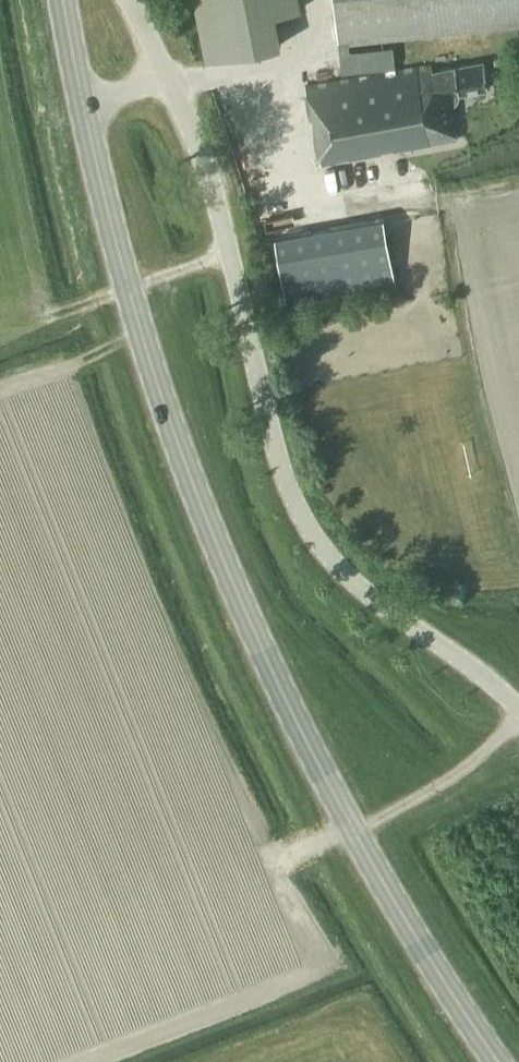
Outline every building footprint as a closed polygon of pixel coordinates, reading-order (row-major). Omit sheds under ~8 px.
[(274,15),(301,10),(299,0),(272,0),(274,15)] [(386,71),(305,86),(321,165),(457,138),(449,94),(488,87),(484,61),(432,71),(431,63),(395,70),(392,46),(349,50),(349,44),(518,26),(518,0),(335,0),(342,73),(385,68),(386,71)] [(384,219),(275,240),(287,300),(395,279),(384,219)]
